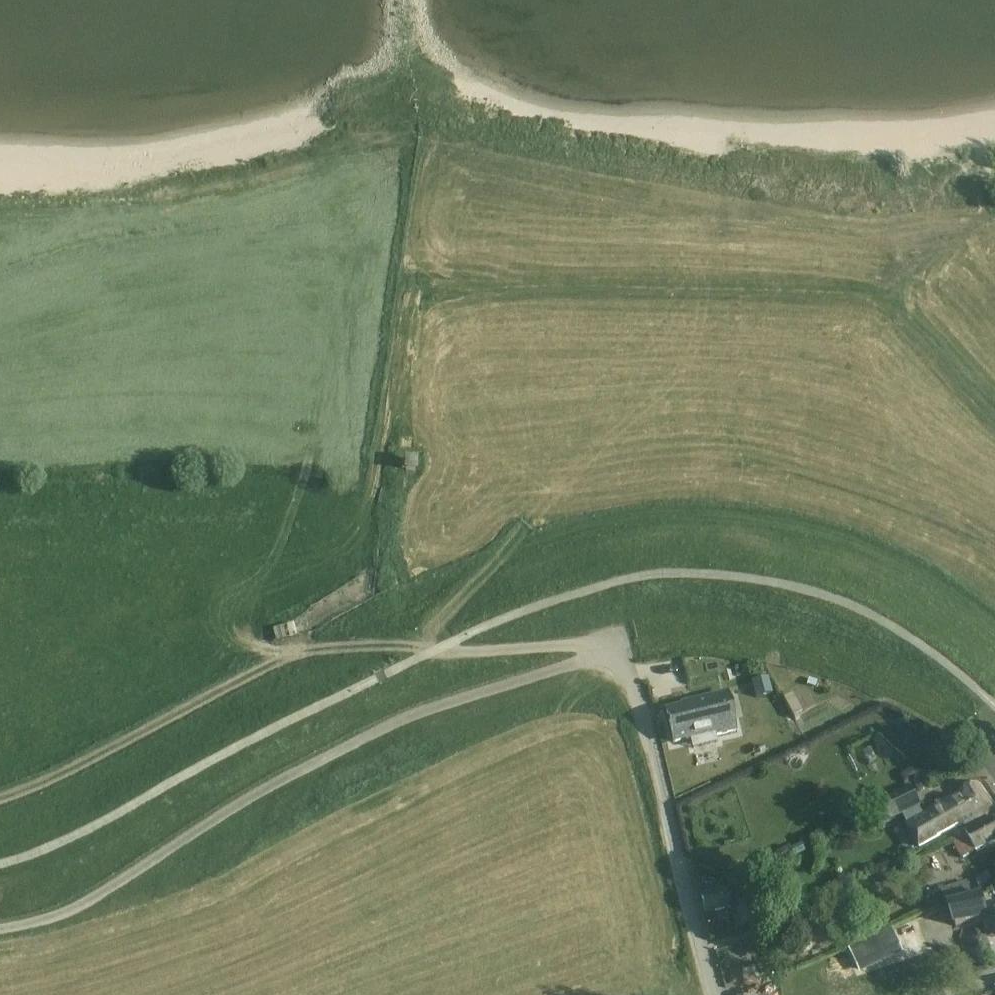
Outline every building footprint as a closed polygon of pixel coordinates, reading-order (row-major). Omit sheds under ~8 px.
[(280,641),(301,636),(298,624),(277,629),(280,641)] [(771,687),(767,674),(751,678),(755,692),(771,687)] [(691,706),(667,711),(675,745),(690,741),(691,748),(712,743),(711,738),(736,732),(733,720),(727,721),(721,695),(690,702),(691,706)] [(992,805),(978,782),(908,825),(909,827),(908,828),(919,850),(992,805)] [(871,807),(881,827),(903,815),(908,824),(923,815),(919,807),(921,806),(911,787),(871,807)] [(994,818),(967,834),(966,832),(950,840),(962,860),(977,852),(994,842),(994,818)] [(968,880),(940,889),(944,902),(972,893),(968,880)] [(742,887),(702,898),(706,914),(731,908),(735,931),(769,923),(759,901),(746,904),(742,887)] [(953,927),(989,915),(981,892),(946,903),(953,927)] [(790,936),(797,953),(818,945),(811,927),(790,936)]
